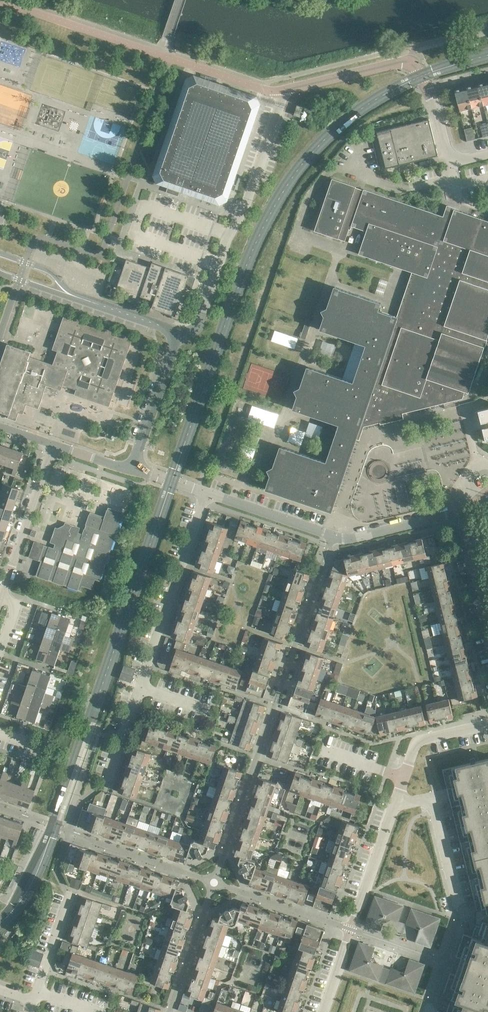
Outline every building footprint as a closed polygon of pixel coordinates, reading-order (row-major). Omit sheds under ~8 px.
[(160,184),(168,186),(172,188),(173,186),(184,189),(183,192),(223,205),(231,202),(235,190),(238,191),(243,176),(240,175),(264,105),(260,97),(219,83),(221,80),(210,76),(209,79),(198,76),(189,80),(157,176),(160,184)] [(481,84),(479,84),(478,85),(479,87),(484,106),(487,105),(487,84),(483,86),(483,85),(481,84)] [(471,87),(470,86),(468,87),(467,88),(467,89),(472,109),(484,106),(479,87),(471,88),(471,87)] [(460,90),(458,89),(456,90),(455,91),(456,92),(455,92),(460,112),(472,109),(467,89),(460,91),(460,90)] [(299,106),(297,105),(294,115),(299,117),(303,107),(299,106)] [(438,155),(429,119),(390,128),(376,132),(386,169),(438,155)] [(472,127),(464,129),(467,141),(475,139),(472,127)] [(335,287),(328,308),(322,311),(325,316),(320,329),(366,345),(353,382),(308,367),(301,388),(295,390),(298,395),(293,409),(339,424),(326,461),(281,446),(273,467),(268,470),(271,475),(266,489),(331,510),(358,431),(360,427),(380,422),(380,424),(404,418),(402,413),(462,398),(465,391),(468,393),(484,346),(480,345),(483,338),(487,339),(487,335),(487,221),(454,209),(453,212),(450,211),(451,208),(446,207),(443,216),(364,189),(363,190),(356,187),(332,178),(314,231),(345,241),(349,229),(350,230),(352,226),(363,230),(364,228),(367,229),(359,254),(412,272),(397,317),(379,310),(381,303),(335,287)] [(150,268),(129,261),(127,268),(123,266),(116,288),(154,301),(151,308),(174,316),(184,288),(190,290),(194,278),(188,276),(187,275),(187,276),(182,274),(182,273),(180,273),(166,268),(165,268),(163,273),(150,268),(151,267),(150,267),(150,268)] [(59,330),(62,331),(61,335),(58,334),(53,349),(62,353),(61,357),(56,355),(53,365),(29,357),(31,352),(7,344),(0,365),(0,412),(9,415),(8,418),(16,421),(19,413),(23,414),(26,405),(38,409),(42,399),(40,398),(41,393),(43,394),(47,385),(61,390),(63,385),(76,390),(75,394),(109,406),(114,391),(116,387),(126,358),(127,353),(132,338),(117,333),(113,332),(64,315),(59,330)] [(486,409),(478,411),(482,429),(485,441),(487,440),(487,408),(486,409)] [(2,446),(0,451),(0,463),(7,465),(12,449),(2,446)] [(23,453),(12,449),(7,465),(14,467),(11,474),(15,476),(23,453)] [(16,500),(20,489),(4,484),(1,491),(0,491),(0,494),(16,500)] [(0,494),(0,506),(13,510),(16,500),(0,494)] [(0,506),(0,517),(9,520),(13,510),(0,506)] [(80,528),(65,522),(64,525),(58,528),(55,527),(50,542),(55,544),(53,548),(34,542),(29,557),(41,561),(36,575),(80,591),(82,586),(92,589),(95,579),(100,581),(123,512),(108,507),(105,517),(90,512),(83,534),(79,532),(80,528)] [(0,517),(0,529),(6,531),(9,520),(0,517)] [(249,523),(241,520),(234,540),(238,541),(239,539),(246,542),(251,526),(249,525),(249,523)] [(209,531),(208,534),(224,539),(227,531),(234,534),(236,528),(228,525),(228,528),(210,522),(207,530),(209,531)] [(255,527),(251,526),(246,542),(254,544),(253,546),(256,547),(263,528),(255,525),(255,527)] [(271,531),(263,528),(256,547),(260,549),(260,547),(268,549),(273,533),(270,532),(271,531)] [(276,534),(273,533),(268,549),(275,552),(274,554),(278,555),(285,535),(277,533),(276,534)] [(224,539),(208,534),(207,537),(205,536),(203,544),(222,551),(223,547),(221,547),(224,539)] [(292,538),(285,535),(278,555),(282,556),(282,554),(290,556),(295,540),(292,539),(292,538)] [(426,556),(422,538),(414,540),(414,542),(411,543),(415,559),(423,557),(425,565),(431,564),(429,555),(426,556)] [(298,541),(295,540),(290,556),(297,559),(295,566),(301,569),(304,561),(301,560),(307,543),(298,540),(298,541)] [(407,542),(400,544),(405,564),(408,563),(408,561),(415,559),(411,543),(408,544),(407,542)] [(222,551),(203,544),(200,552),(202,552),(201,556),(216,561),(219,553),(221,554),(222,551)] [(405,564),(400,544),(391,546),(392,548),(389,548),(393,565),(400,563),(401,565),(405,564)] [(385,547),(377,549),(382,569),(386,568),(386,566),(393,565),(389,548),(386,549),(385,547)] [(382,569),(377,549),(369,551),(370,553),(367,554),(371,570),(378,568),(379,570),(382,569)] [(363,553),(355,555),(360,575),(363,574),(363,572),(371,570),(367,554),(363,554),(363,553)] [(360,575),(355,555),(347,557),(347,558),(344,559),(348,575),(349,575),(356,574),(357,576),(360,575)] [(216,561),(201,556),(200,558),(198,558),(195,566),(215,573),(216,569),(214,568),(216,561)] [(335,561),(332,570),(347,575),(348,576),(349,575),(348,575),(344,559),(335,561)] [(447,570),(445,562),(425,567),(426,571),(428,570),(429,578),(446,574),(445,571),(447,570)] [(235,568),(228,565),(227,569),(229,573),(233,575),(235,568)] [(280,576),(282,569),(275,567),(273,573),(280,576)] [(292,568),(289,579),(305,584),(306,582),(307,582),(310,574),(292,568)] [(327,580),(345,586),(348,576),(347,575),(332,570),(331,573),(330,572),(327,580)] [(213,577),(194,571),(191,579),(192,579),(191,582),(207,588),(210,581),(212,581),(213,577)] [(447,577),(446,574),(429,578),(431,586),(429,586),(430,589),(450,585),(448,577),(447,577)] [(305,584),(289,579),(285,590),(302,596),(305,588),(304,588),(305,584)] [(345,586),(327,580),(325,587),(326,588),(325,592),(341,597),(345,586)] [(207,588),(191,582),(190,585),(189,585),(186,593),(206,599),(207,596),(205,595),(207,588)] [(452,593),(450,585),(430,589),(431,593),(433,592),(435,600),(451,596),(451,593),(452,593)] [(302,596),(285,590),(281,601),(297,606),(298,603),(300,604),(302,596)] [(341,597),(325,592),(324,594),(322,594),(320,602),(337,608),(341,597)] [(206,599),(186,593),(183,600),(185,601),(184,604),(200,610),(202,602),(204,603),(206,599)] [(223,605),(225,597),(218,595),(216,602),(223,605)] [(452,599),(451,596),(435,600),(437,608),(435,608),(436,612),(456,607),(454,599),(452,599)] [(297,606),(281,601),(277,612),(295,618),(298,610),(296,609),(297,606)] [(337,608),(320,602),(317,609),(319,610),(317,613),(333,619),(337,608)] [(200,610),(184,604),(183,607),(181,607),(179,615),(198,621),(199,618),(197,617),(200,610)] [(458,615),(456,607),(436,612),(436,615),(438,615),(440,622),(457,618),(456,615),(458,615)] [(295,618),(277,612),(274,623),(290,628),(291,625),(292,625),(295,618)] [(52,613),(49,622),(40,619),(36,633),(53,639),(61,616),(52,613)] [(333,619),(317,613),(317,616),(315,615),(312,623),(330,629),(333,619)] [(419,616),(420,622),(428,620),(427,614),(419,616)] [(198,621),(179,615),(176,622),(178,622),(176,626),(192,631),(195,624),(197,625),(198,621)] [(70,619),(61,616),(53,639),(71,645),(73,638),(69,637),(74,625),(69,623),(70,619)] [(218,619),(212,617),(209,625),(215,627),(218,619)] [(457,621),(457,618),(440,622),(442,630),(440,630),(441,634),(461,629),(459,621),(457,621)] [(290,628),(274,623),(270,634),(287,640),(290,631),(289,631),(290,628)] [(330,629),(312,623),(310,631),(311,631),(310,635),(326,640),(330,629)] [(192,631),(176,626),(175,628),(174,628),(171,636),(191,643),(192,639),(190,639),(192,631)] [(463,637),(461,629),(441,634),(442,637),(444,637),(446,645),(462,641),(461,637),(463,637)] [(53,639),(36,633),(33,640),(42,643),(36,659),(45,662),(53,639)] [(326,640),(310,635),(309,637),(308,637),(305,645),(322,651),(326,640)] [(204,645),(205,640),(197,637),(196,643),(204,645)] [(282,643),(264,637),(261,648),(277,654),(278,651),(279,651),(280,650),(282,643)] [(345,646),(347,640),(341,638),(339,644),(345,646)] [(71,645),(53,639),(45,662),(54,665),(60,649),(69,652),(71,645)] [(179,668),(182,669),(187,652),(180,650),(183,642),(176,640),(174,648),(176,649),(170,666),(178,669),(179,668)] [(426,649),(433,647),(431,640),(425,641),(426,649)] [(463,644),(462,641),(446,645),(448,652),(446,653),(446,656),(467,652),(465,643),(463,644)] [(277,654),(261,648),(257,659),(274,665),(277,657),(276,657),(277,654)] [(324,657),(307,651),(304,660),(305,660),(304,663),(320,669),(324,657)] [(198,656),(187,652),(182,669),(185,670),(184,671),(192,674),(198,656)] [(469,659),(467,652),(446,656),(447,660),(449,659),(451,667),(468,663),(467,660),(469,659)] [(209,660),(198,656),(192,674),(200,677),(201,675),(204,676),(209,660)] [(274,665),(257,659),(253,670),(269,676),(270,672),(272,673),(274,665)] [(220,664),(209,660),(204,676),(207,677),(206,679),(214,681),(220,664)] [(337,662),(334,671),(340,673),(343,664),(337,662)] [(320,669),(304,663),(303,666),(302,666),(299,674),(316,680),(320,669)] [(468,666),(468,663),(451,667),(453,675),(451,675),(452,679),(472,674),(470,665),(468,666)] [(231,667),(220,664),(214,681),(222,684),(222,683),(226,684),(231,667)] [(124,665),(121,672),(133,676),(136,669),(124,665)] [(242,671),(231,667),(226,684),(228,684),(228,686),(236,689),(242,671)] [(18,683),(16,690),(34,696),(42,673),(33,670),(27,686),(18,683)] [(269,676),(253,670),(250,681),(242,678),(240,684),(247,687),(246,692),(263,698),(269,680),(268,679),(269,676)] [(133,676),(121,672),(119,679),(131,683),(133,676)] [(51,676),(42,673),(34,696),(51,702),(54,696),(45,693),(51,676)] [(316,680),(299,674),(296,681),(298,682),(296,686),(312,692),(316,680)] [(474,681),(472,674),(452,679),(453,682),(455,682),(457,689),(473,685),(472,682),(474,681)] [(474,688),(473,685),(457,689),(459,697),(451,699),(452,705),(460,703),(460,700),(478,696),(476,688),(474,688)] [(312,692),(296,686),(295,689),(294,689),(288,706),(305,712),(307,707),(315,710),(317,704),(309,701),(312,692)] [(349,687),(347,693),(355,696),(357,690),(349,687)] [(34,696),(16,690),(14,697),(12,703),(20,706),(17,716),(26,720),(34,696)] [(357,700),(363,702),(365,695),(359,693),(357,700)] [(51,702),(34,696),(26,720),(35,723),(41,706),(49,709),(51,702)] [(245,699),(236,696),(234,700),(240,702),(242,701),(243,701),(241,710),(259,716),(261,713),(262,714),(265,706),(245,699)] [(321,698),(317,711),(315,716),(323,718),(324,717),(327,718),(332,702),(321,698)] [(449,699),(437,702),(441,718),(445,717),(445,719),(453,717),(449,699)] [(343,706),(332,702),(327,718),(329,719),(329,720),(337,723),(343,706)] [(441,718),(437,702),(426,705),(430,723),(439,721),(438,719),(441,718)] [(354,710),(343,706),(337,723),(345,726),(345,724),(348,725),(354,710)] [(426,724),(421,706),(410,709),(414,725),(417,724),(417,726),(426,724)] [(414,725),(410,709),(399,711),(403,729),(411,727),(411,726),(414,725)] [(259,716),(241,710),(237,719),(236,718),(235,716),(229,715),(228,718),(257,728),(260,720),(258,720),(259,716)] [(364,713),(354,710),(348,725),(351,726),(351,728),(359,731),(364,713)] [(302,719),(282,711),(279,720),(281,720),(279,723),(299,730),(302,721),(304,722),(304,724),(310,726),(311,721),(302,718),(302,719)] [(403,729),(399,711),(388,714),(392,730),(395,730),(395,731),(403,729)] [(375,717),(364,713),(359,731),(366,733),(367,732),(370,733),(375,717)] [(392,730),(388,714),(376,717),(380,733),(380,735),(389,733),(389,731),(392,730)] [(380,733),(376,717),(375,717),(370,733),(375,734),(380,733)] [(257,728),(228,718),(227,721),(233,723),(234,722),(236,723),(233,731),(252,738),(253,735),(255,735),(257,728)] [(148,742),(156,745),(161,728),(159,727),(159,726),(151,723),(145,741),(142,740),(140,747),(146,749),(148,742)] [(299,730),(279,723),(278,727),(277,726),(274,734),(303,744),(305,740),(299,738),(297,739),(296,738),(299,730)] [(165,730),(161,728),(156,745),(164,747),(163,749),(166,750),(173,730),(165,728),(165,730)] [(181,733),(173,730),(166,750),(170,751),(171,750),(178,752),(183,736),(180,735),(181,733)] [(252,738),(233,731),(230,740),(228,740),(228,738),(222,736),(220,740),(229,743),(230,742),(250,750),(253,742),(251,741),(252,738)] [(303,744),(274,734),(272,741),(273,742),(272,745),(291,752),(294,742),(296,743),(297,745),(302,747),(303,744)] [(186,737),(183,736),(178,752),(185,755),(184,757),(188,758),(195,738),(187,735),(186,737)] [(202,741),(195,738),(188,758),(191,759),(192,757),(200,760),(205,743),(202,742),(202,741)] [(208,744),(205,743),(200,760),(207,762),(206,764),(210,765),(216,746),(208,743),(208,744)] [(291,752),(272,745),(271,749),(269,748),(267,755),(280,760),(287,762),(287,763),(296,766),(297,762),(292,760),(290,760),(288,760),(291,752)] [(132,756),(131,759),(147,764),(149,757),(151,758),(153,754),(133,747),(130,755),(132,756)] [(480,760),(475,761),(474,758),(470,759),(471,762),(442,769),(447,788),(448,795),(449,799),(478,916),(478,919),(476,924),(485,927),(480,939),(472,936),(463,933),(456,956),(461,958),(458,967),(455,974),(450,973),(442,995),(451,998),(447,1010),(446,1011),(487,1011),(487,758),(480,760)] [(147,764),(131,759),(130,762),(128,761),(126,769),(145,776),(146,773),(144,772),(147,764)] [(223,769),(221,776),(237,782),(238,779),(239,780),(242,771),(225,765),(226,763),(218,760),(216,766),(223,769)] [(145,776),(126,769),(123,777),(125,777),(124,780),(139,786),(142,778),(144,779),(145,776)] [(6,772),(0,791),(0,799),(2,800),(3,797),(9,799),(14,783),(7,781),(10,773),(6,772)] [(304,775),(296,772),(289,792),(293,793),(293,791),(301,794),(306,778),(303,777),(304,775)] [(237,782),(221,776),(217,787),(235,793),(237,786),(236,785),(237,782)] [(258,786),(257,789),(273,794),(276,787),(284,789),(286,783),(278,780),(277,783),(259,777),(257,786),(258,786)] [(309,779),(306,778),(301,794),(308,796),(308,798),(311,799),(318,780),(310,777),(309,779)] [(21,786),(14,783),(9,799),(14,801),(13,804),(18,806),(27,779),(24,778),(21,786)] [(30,780),(27,779),(18,806),(22,807),(23,804),(30,806),(36,787),(35,787),(34,790),(27,788),(30,780)] [(139,786),(124,780),(122,783),(121,783),(118,791),(138,798),(139,794),(137,793),(139,786)] [(325,783),(318,780),(311,799),(314,801),(315,799),(322,801),(328,785),(325,784),(325,783)] [(331,786),(328,785),(322,801),(330,804),(329,806),(333,807),(339,787),(331,785),(331,786)] [(235,793),(217,787),(213,798),(230,803),(231,801),(232,801),(235,793)] [(347,790),(339,787),(333,807),(336,808),(337,806),(344,809),(350,793),(347,791),(347,790)] [(273,794),(257,789),(256,792),(254,792),(252,799),(270,805),(273,794)] [(352,794),(350,793),(344,809),(352,811),(349,819),(355,821),(358,813),(355,812),(361,795),(353,792),(352,794)] [(230,803),(213,798),(210,808),(227,815),(230,807),(229,807),(230,803)] [(270,805),(252,799),(249,807),(250,808),(249,811),(266,816),(270,805)] [(286,800),(286,801),(290,811),(294,812),(297,804),(286,800)] [(76,826),(94,832),(95,831),(98,832),(104,816),(94,813),(96,805),(90,803),(88,810),(82,809),(76,826)] [(202,818),(206,819),(222,825),(223,822),(225,823),(227,815),(210,808),(206,807),(202,818)] [(266,816),(249,811),(248,814),(247,813),(244,821),(262,827),(266,816)] [(188,814),(185,820),(193,823),(196,816),(188,814)] [(115,820),(104,816),(98,832),(102,833),(101,835),(109,838),(115,820)] [(336,818),(330,816),(323,821),(334,825),(336,818)] [(3,817),(0,824),(0,842),(5,844),(7,839),(13,820),(3,817)] [(222,825),(206,819),(202,830),(220,836),(223,829),(221,828),(222,825)] [(24,824),(13,820),(7,839),(14,841),(12,846),(16,847),(24,824)] [(126,824),(115,820),(109,838),(117,840),(117,839),(120,840),(126,824)] [(342,820),(339,830),(357,836),(359,829),(358,828),(359,825),(342,820)] [(262,827),(244,821),(242,829),(243,829),(242,833),(258,838),(262,827)] [(137,828),(126,824),(120,840),(123,841),(123,843),(131,845),(137,828)] [(319,826),(317,834),(322,836),(325,828),(319,826)] [(36,838),(40,829),(35,827),(26,849),(30,851),(36,838)] [(148,831),(137,828),(131,845),(138,848),(139,846),(142,847),(148,831)] [(202,830),(199,841),(198,842),(209,846),(215,848),(216,844),(217,845),(220,836),(202,830)] [(357,836),(339,830),(335,841),(351,847),(352,844),(354,844),(357,836)] [(159,835),(148,831),(142,847),(145,849),(145,850),(152,853),(159,835)] [(258,838),(242,833),(241,835),(240,835),(237,843),(254,849),(258,838)] [(170,839),(159,835),(152,853),(160,856),(161,854),(164,855),(170,839)] [(313,846),(319,848),(323,837),(316,835),(313,846)] [(180,843),(170,839),(164,855),(167,856),(166,858),(174,861),(180,843)] [(192,839),(190,846),(191,847),(188,856),(194,858),(198,856),(199,857),(200,857),(201,857),(202,857),(202,856),(203,856),(203,855),(203,854),(207,851),(209,846),(198,842),(199,841),(192,839)] [(351,847),(335,841),(331,852),(349,858),(352,850),(350,850),(351,847)] [(82,847),(70,843),(64,861),(69,862),(67,870),(73,872),(76,864),(82,847)] [(191,847),(190,846),(180,843),(174,861),(182,863),(182,862),(186,863),(188,856),(191,847)] [(254,849),(237,843),(234,851),(236,851),(234,855),(240,857),(251,860),(251,859),(254,849)] [(88,849),(82,847),(76,864),(86,868),(91,852),(88,851),(88,849)] [(95,853),(91,852),(86,868),(94,871),(93,873),(96,874),(103,854),(96,852),(95,853)] [(349,858),(331,852),(328,863),(344,869),(345,866),(346,866),(349,858)] [(111,857),(103,854),(96,874),(100,875),(101,873),(108,875),(113,860),(110,859),(111,857)] [(251,860),(240,857),(238,862),(240,867),(239,868),(239,869),(239,870),(239,871),(240,871),(241,871),(242,871),(243,871),(245,876),(250,878),(254,867),(255,868),(257,861),(251,859),(251,860)] [(116,861),(113,860),(108,875),(115,878),(115,880),(118,881),(125,862),(117,859),(116,861)] [(132,864),(125,862),(118,881),(122,882),(122,880),(130,883),(135,867),(132,866),(132,864)] [(344,869),(328,863),(324,874),(342,880),(344,872),(343,871),(344,869)] [(138,868),(135,867),(130,883),(137,886),(136,887),(140,889),(146,869),(139,866),(138,868)] [(254,867),(250,878),(249,883),(252,884),(252,886),(260,889),(266,871),(255,868),(254,867)] [(154,872),(146,869),(140,889),(143,890),(144,888),(151,890),(157,874),(154,873),(154,872)] [(277,875),(266,871),(260,889),(267,891),(268,890),(271,891),(277,875)] [(160,875),(157,874),(151,890),(159,893),(158,895),(161,896),(168,877),(160,874),(160,875)] [(342,880),(324,874),(320,885),(336,891),(337,887),(339,888),(342,880)] [(9,893),(17,876),(14,875),(6,891),(9,893)] [(288,879),(277,875),(271,891),(274,892),(273,893),(282,896),(288,879)] [(176,879),(168,877),(161,896),(165,897),(166,895),(172,898),(173,898),(177,888),(179,882),(175,881),(176,879)] [(69,886),(78,889),(81,881),(72,878),(69,886)] [(299,882),(288,879),(282,896),(290,899),(290,897),(293,898),(299,882)] [(309,886),(299,882),(293,898),(296,899),(296,901),(303,903),(309,886)] [(336,891),(320,885),(316,896),(309,893),(307,899),(315,902),(313,907),(331,913),(334,902),(337,895),(335,894),(336,891)] [(183,890),(177,888),(173,898),(172,898),(170,904),(177,906),(177,905),(188,909),(190,903),(187,899),(188,898),(189,897),(189,896),(189,895),(188,894),(187,894),(186,894),(185,894),(183,890)] [(102,903),(82,896),(80,904),(81,904),(80,908),(99,914),(102,906),(104,906),(104,908),(110,910),(111,906),(103,903),(102,903)] [(385,916),(375,896),(365,924),(380,930),(385,916)] [(403,906),(375,896),(385,916),(398,920),(403,906)] [(242,904),(240,909),(236,919),(237,920),(244,922),(243,924),(247,925),(253,906),(246,903),(245,905),(242,904)] [(177,905),(177,906),(173,916),(191,922),(193,915),(192,914),(193,910),(188,909),(177,905)] [(261,908),(253,906),(247,925),(250,926),(251,925),(258,927),(264,911),(261,910),(261,908)] [(221,914),(219,919),(229,923),(229,924),(235,926),(237,920),(236,919),(240,909),(234,907),(230,909),(229,909),(229,908),(228,908),(227,908),(226,908),(226,909),(225,909),(225,910),(225,911),(221,914)] [(99,914),(80,908),(79,911),(77,911),(75,918),(104,928),(105,925),(100,923),(98,924),(96,923),(99,914)] [(412,909),(407,923),(420,928),(440,918),(412,909)] [(267,912),(264,911),(258,927),(266,930),(265,932),(269,933),(275,913),(267,910),(267,912)] [(283,916),(275,913),(269,933),(272,934),(273,932),(280,935),(286,918),(283,917),(283,916)] [(191,922),(173,916),(169,927),(185,933),(186,930),(188,930),(191,922)] [(229,923),(219,919),(213,917),(212,921),(210,920),(208,928),(225,934),(229,924),(229,923)] [(104,928),(75,918),(72,926),(74,926),(72,930),(92,936),(95,928),(96,928),(97,930),(103,932),(104,928)] [(289,919),(286,918),(280,935),(287,937),(287,939),(291,940),(297,921),(289,918),(289,919)] [(430,947),(440,918),(420,928),(416,942),(430,947)] [(305,929),(298,926),(296,933),(303,935),(302,940),(300,945),(316,951),(317,947),(318,948),(325,930),(307,924),(305,929)] [(485,927),(476,924),(472,936),(480,939),(485,927)] [(185,933),(169,927),(166,938),(183,944),(186,936),(184,936),(185,933)] [(225,934),(208,928),(205,936),(207,936),(206,939),(222,945),(225,934)] [(92,936),(72,930),(71,933),(70,932),(67,941),(88,947),(87,948),(96,951),(98,947),(92,945),(90,946),(89,945),(92,936)] [(143,943),(153,946),(155,940),(145,937),(143,943)] [(183,944),(166,938),(162,949),(178,955),(179,952),(181,952),(183,944)] [(222,945),(206,939),(204,943),(203,942),(200,950),(218,956),(222,945)] [(374,947),(359,942),(350,970),(369,961),(374,947)] [(75,972),(78,973),(84,957),(76,954),(78,946),(72,944),(70,952),(72,953),(66,970),(75,973),(75,972)] [(268,951),(273,953),(276,946),(270,944),(268,951)] [(316,951),(300,945),(296,957),(313,963),(316,955),(314,954),(316,951)] [(178,955),(162,949),(158,960),(176,966),(178,958),(177,958),(178,955)] [(44,954),(32,950),(30,957),(42,961),(44,954)] [(218,956),(200,950),(198,958),(199,958),(198,961),(214,967),(218,956)] [(42,961),(30,957),(28,963),(39,967),(42,961)] [(95,960),(84,957),(78,973),(81,974),(81,975),(89,978),(95,960)] [(313,963),(296,957),(292,968),(308,973),(309,970),(311,971),(313,963)] [(410,959),(405,973),(415,993),(424,964),(410,959)] [(105,964),(95,960),(89,978),(96,981),(97,979),(100,980),(105,964)] [(176,966),(158,960),(154,971),(171,976),(172,973),(173,974),(176,966)] [(214,967),(198,961),(197,964),(196,964),(193,972),(210,977),(214,967)] [(383,965),(369,961),(350,970),(378,980),(383,965)] [(116,968),(105,964),(100,980),(103,981),(102,983),(110,985),(116,968)] [(127,972),(116,968),(110,985),(118,988),(118,987),(121,988),(127,972)] [(308,973),(292,968),(288,978),(306,984),(308,977),(307,976),(308,973)] [(391,968),(386,983),(415,993),(405,973),(391,968)] [(171,976),(154,971),(152,979),(144,976),(142,982),(150,985),(151,982),(168,988),(171,980),(170,979),(171,976)] [(138,975),(127,972),(121,988),(124,989),(124,990),(132,993),(138,975)] [(210,977),(193,972),(191,979),(192,980),(191,983),(207,988),(210,977)] [(306,984),(288,978),(284,989),(301,995),(302,992),(303,992),(306,984)] [(207,988),(191,983),(190,986),(188,985),(186,994),(203,999),(202,1002),(210,1005),(212,999),(204,996),(207,988)] [(301,995),(284,989),(281,1000),(298,1006),(301,998),(300,998),(301,995)] [(451,998),(442,995),(438,1007),(447,1010),(451,998)] [(132,999),(131,1004),(136,1005),(138,1004),(139,1005),(137,1011),(160,1011),(161,1010),(140,1003),(141,1002),(132,999)] [(281,1000),(277,1011),(279,1011),(296,1011),(298,1006),(281,1000)] [(201,1002),(199,1009),(208,1011),(211,1005),(210,1005),(202,1002),(201,1002)] [(217,1002),(213,1011),(226,1011),(228,1006),(217,1002)]
